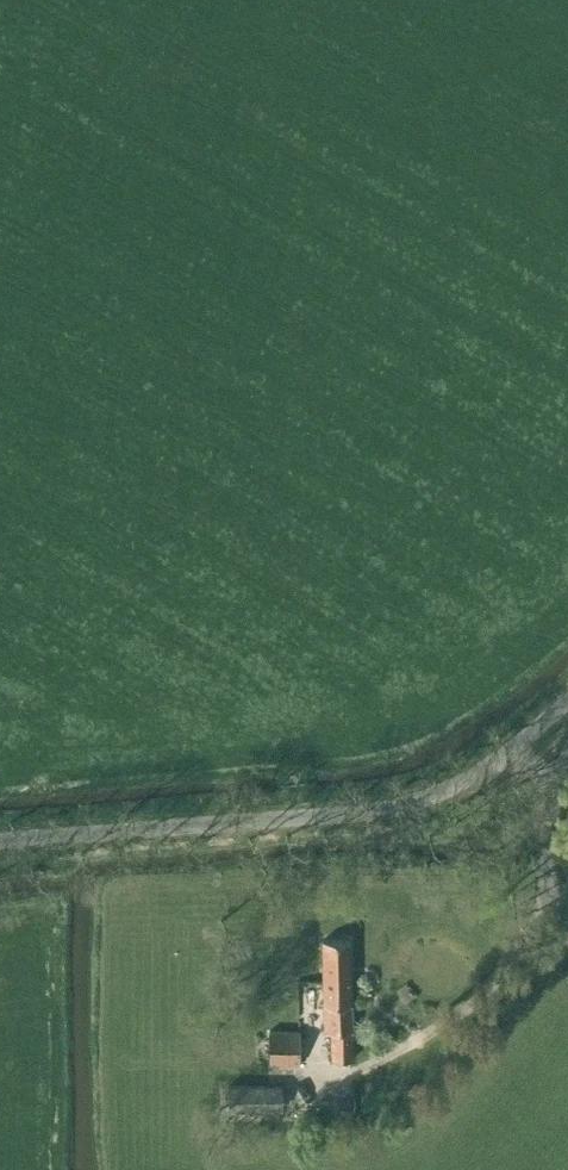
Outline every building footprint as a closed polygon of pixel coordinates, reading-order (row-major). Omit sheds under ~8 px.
[(350,1057),(350,1029),(349,939),(321,939),(322,1029),(328,1029),(328,1057),(350,1057)] [(267,1063),(299,1064),(299,1030),(268,1029),(267,1063)] [(281,1085),(228,1085),(228,1109),(281,1109),(281,1085)]
